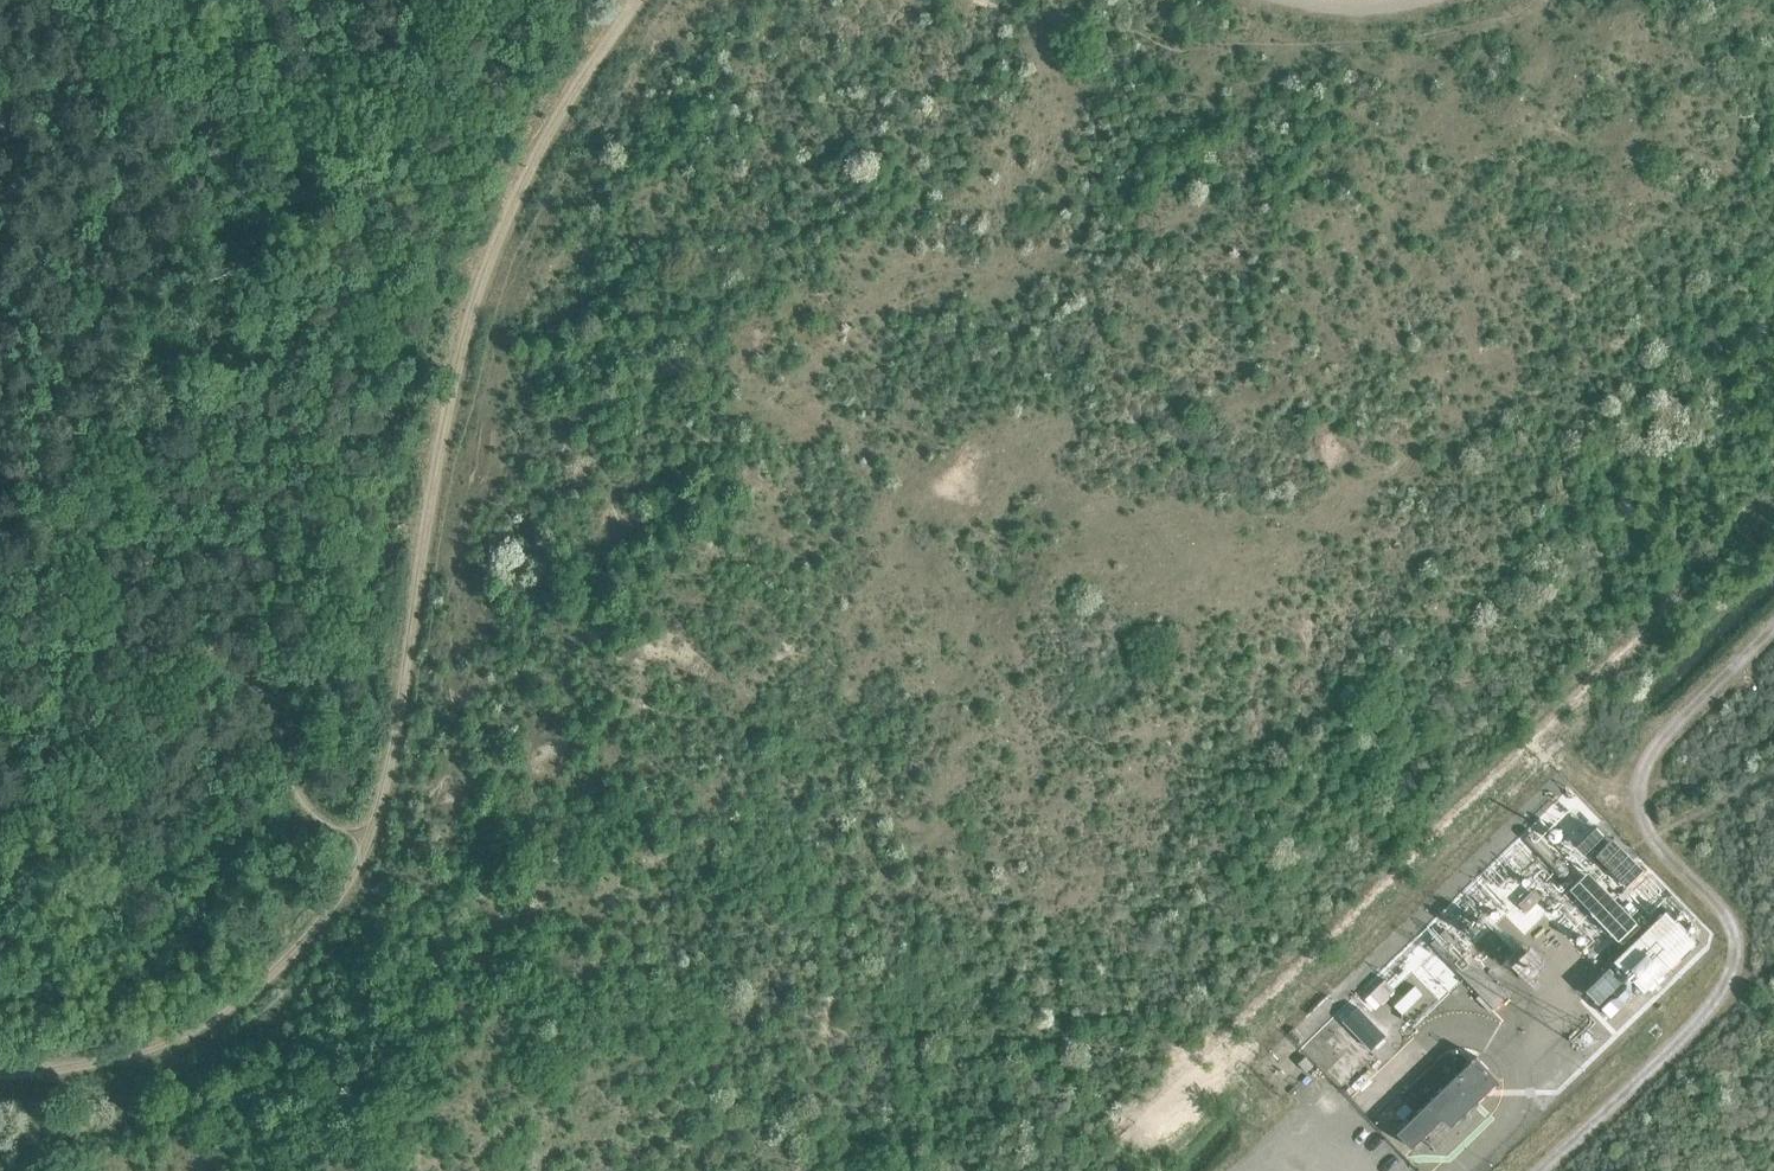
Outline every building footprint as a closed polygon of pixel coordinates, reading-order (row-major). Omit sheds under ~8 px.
[(1590,873),(1573,891),(1625,940),(1642,923),(1590,873)] [(1644,989),(1662,973),(1676,959),(1693,942),(1666,914),(1617,961),(1644,989)] [(1509,996),(1444,929),(1430,943),(1494,1010),(1509,996)] [(1394,988),(1385,979),(1370,993),(1381,1004),(1395,990),(1394,988)] [(1337,1016),(1370,1050),(1385,1035),(1352,1001),(1337,1016)] [(1419,1092),(1427,1100),(1469,1060),(1461,1052),(1435,1076),(1419,1092)] [(1444,1118),(1452,1127),(1500,1080),(1476,1056),(1397,1133),(1412,1148),(1444,1118)] [(1304,1057),(1298,1064),(1306,1072),(1313,1066),(1304,1057)] [(1415,1096),(1419,1092),(1435,1076),(1427,1068),(1407,1088),(1415,1096)]
